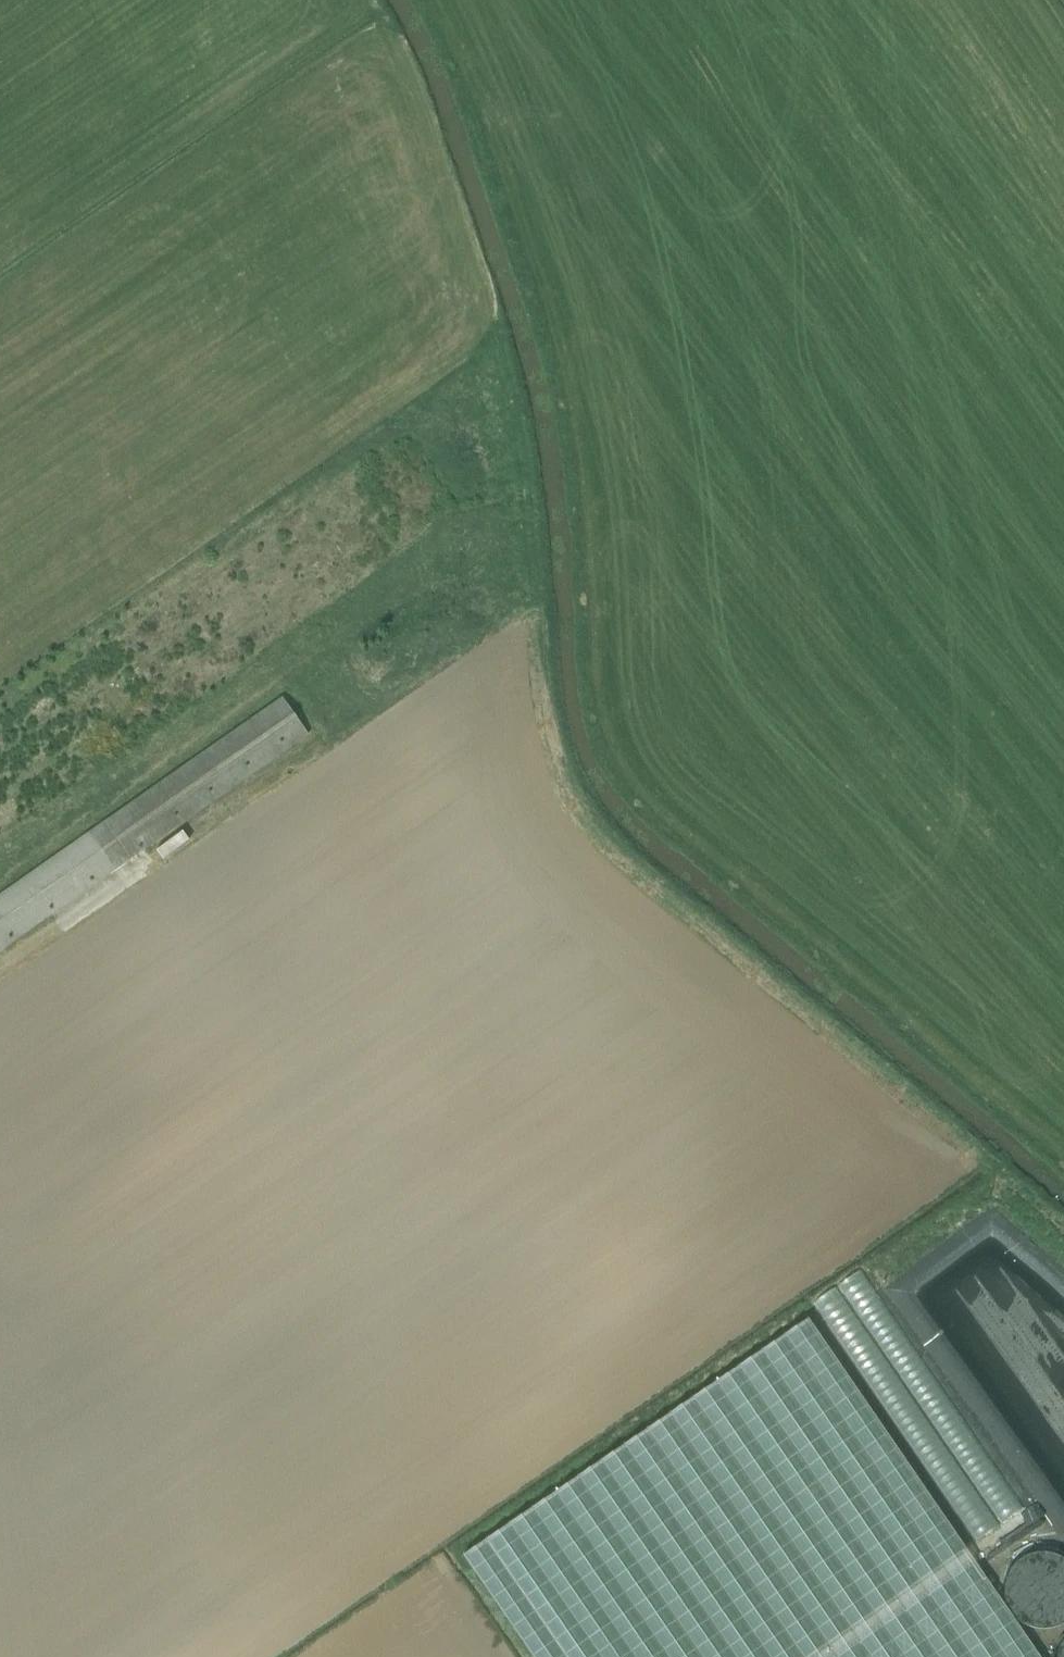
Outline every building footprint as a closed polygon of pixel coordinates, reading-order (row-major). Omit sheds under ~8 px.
[(0,896),(0,975),(11,969),(8,969),(59,938),(61,938),(167,873),(161,848),(324,749),(301,712),(0,896)] [(801,1312),(458,1548),(534,1656),(1040,1656),(801,1312)]
